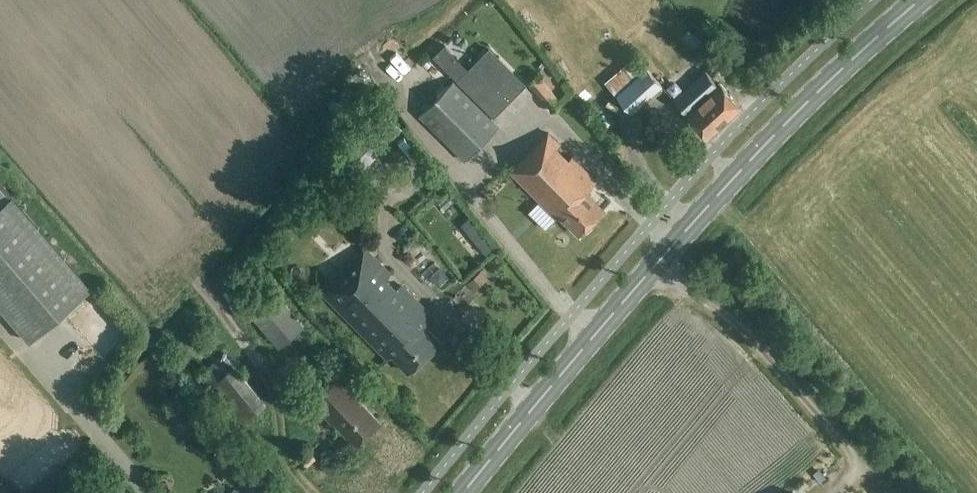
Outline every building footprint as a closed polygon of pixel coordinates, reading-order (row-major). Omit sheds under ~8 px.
[(444,45),(433,55),(494,114),(524,83),(489,49),(469,69),(444,45)] [(647,68),(616,95),(632,113),(663,86),(647,68)] [(707,70),(705,72),(675,99),(710,135),(743,106),(722,83),(720,83),(707,70)] [(467,160),(500,126),(454,80),(420,113),(467,160)] [(379,107),(341,149),(363,170),(402,128),(379,107)] [(549,132),(511,170),(540,200),(528,212),(545,229),(546,228),(557,216),(558,217),(560,215),(567,222),(569,220),(580,230),(602,208),(585,191),(596,180),(573,156),(570,159),(558,147),(561,144),(549,132)] [(91,288),(12,197),(0,208),(0,307),(30,341),(91,288)] [(474,221),(465,229),(486,253),(495,246),(474,221)] [(409,372),(440,341),(424,324),(431,316),(400,285),(397,288),(387,278),(390,275),(364,248),(320,291),(387,360),(392,355),(409,372)] [(481,271),(466,285),(473,292),(488,279),(481,271)] [(250,312),(279,347),(303,326),(274,292),(250,312)] [(198,375),(240,424),(266,403),(224,353),(198,375)] [(327,412),(358,443),(381,420),(361,400),(365,396),(341,372),(312,400),(314,402),(326,413),(327,412)] [(309,450),(300,458),(307,466),(316,458),(309,450)]
